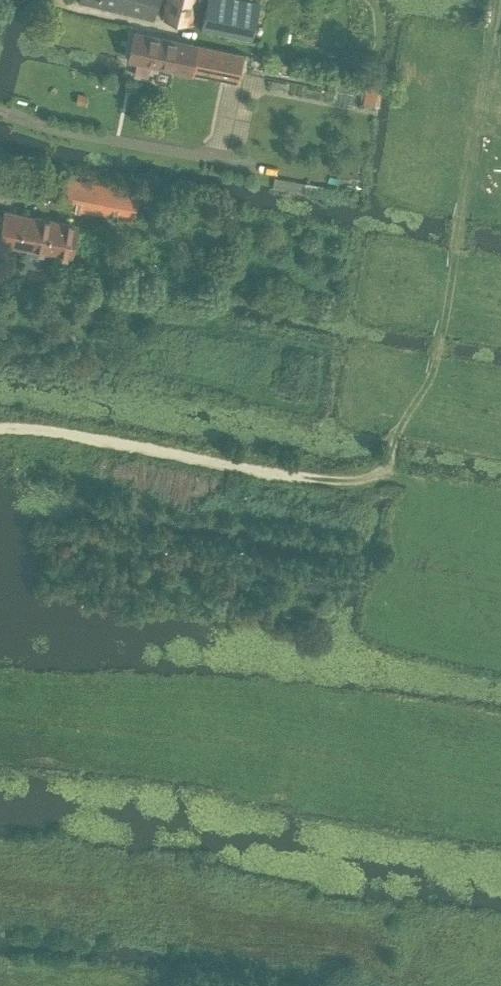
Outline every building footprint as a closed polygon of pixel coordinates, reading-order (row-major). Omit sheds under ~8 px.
[(154,17),(158,0),(83,0),(154,17)] [(197,0),(165,0),(161,18),(193,24),(197,0)] [(259,1),(254,0),(206,0),(201,27),(251,38),(259,1)] [(238,80),(244,53),(196,43),(134,30),(128,58),(138,60),(135,73),(147,76),(149,62),(190,71),(190,70),(238,80)] [(134,219),(139,189),(65,175),(59,205),(134,219)] [(78,223),(4,209),(0,231),(0,243),(26,248),(23,264),(44,268),(47,252),(71,256),(78,223)]
